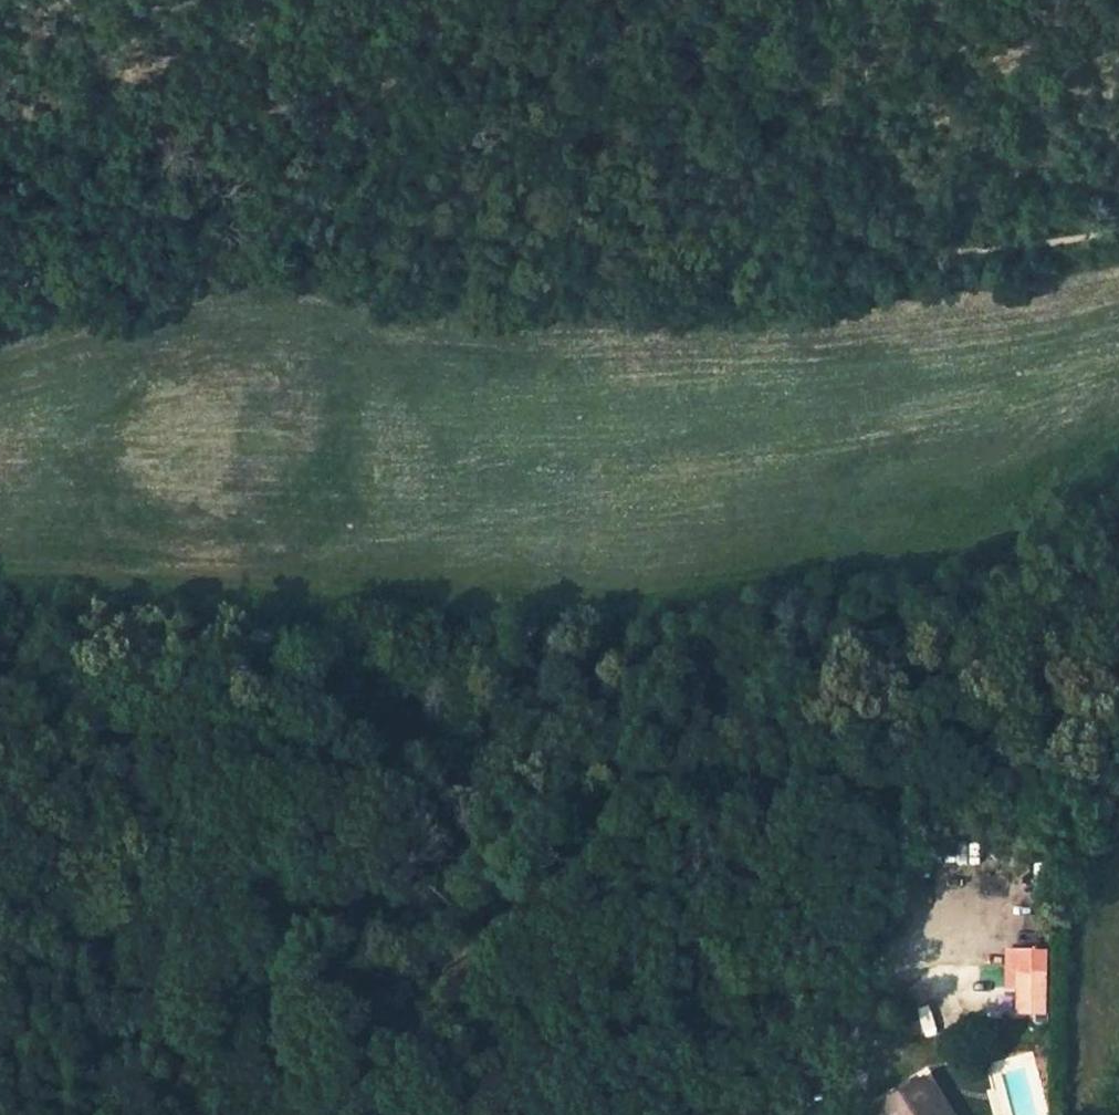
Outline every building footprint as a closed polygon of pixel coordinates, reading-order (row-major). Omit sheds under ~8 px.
[(1002,948),(1002,990),(1013,990),(1013,1016),(1046,1016),(1047,949),(1002,948)]
